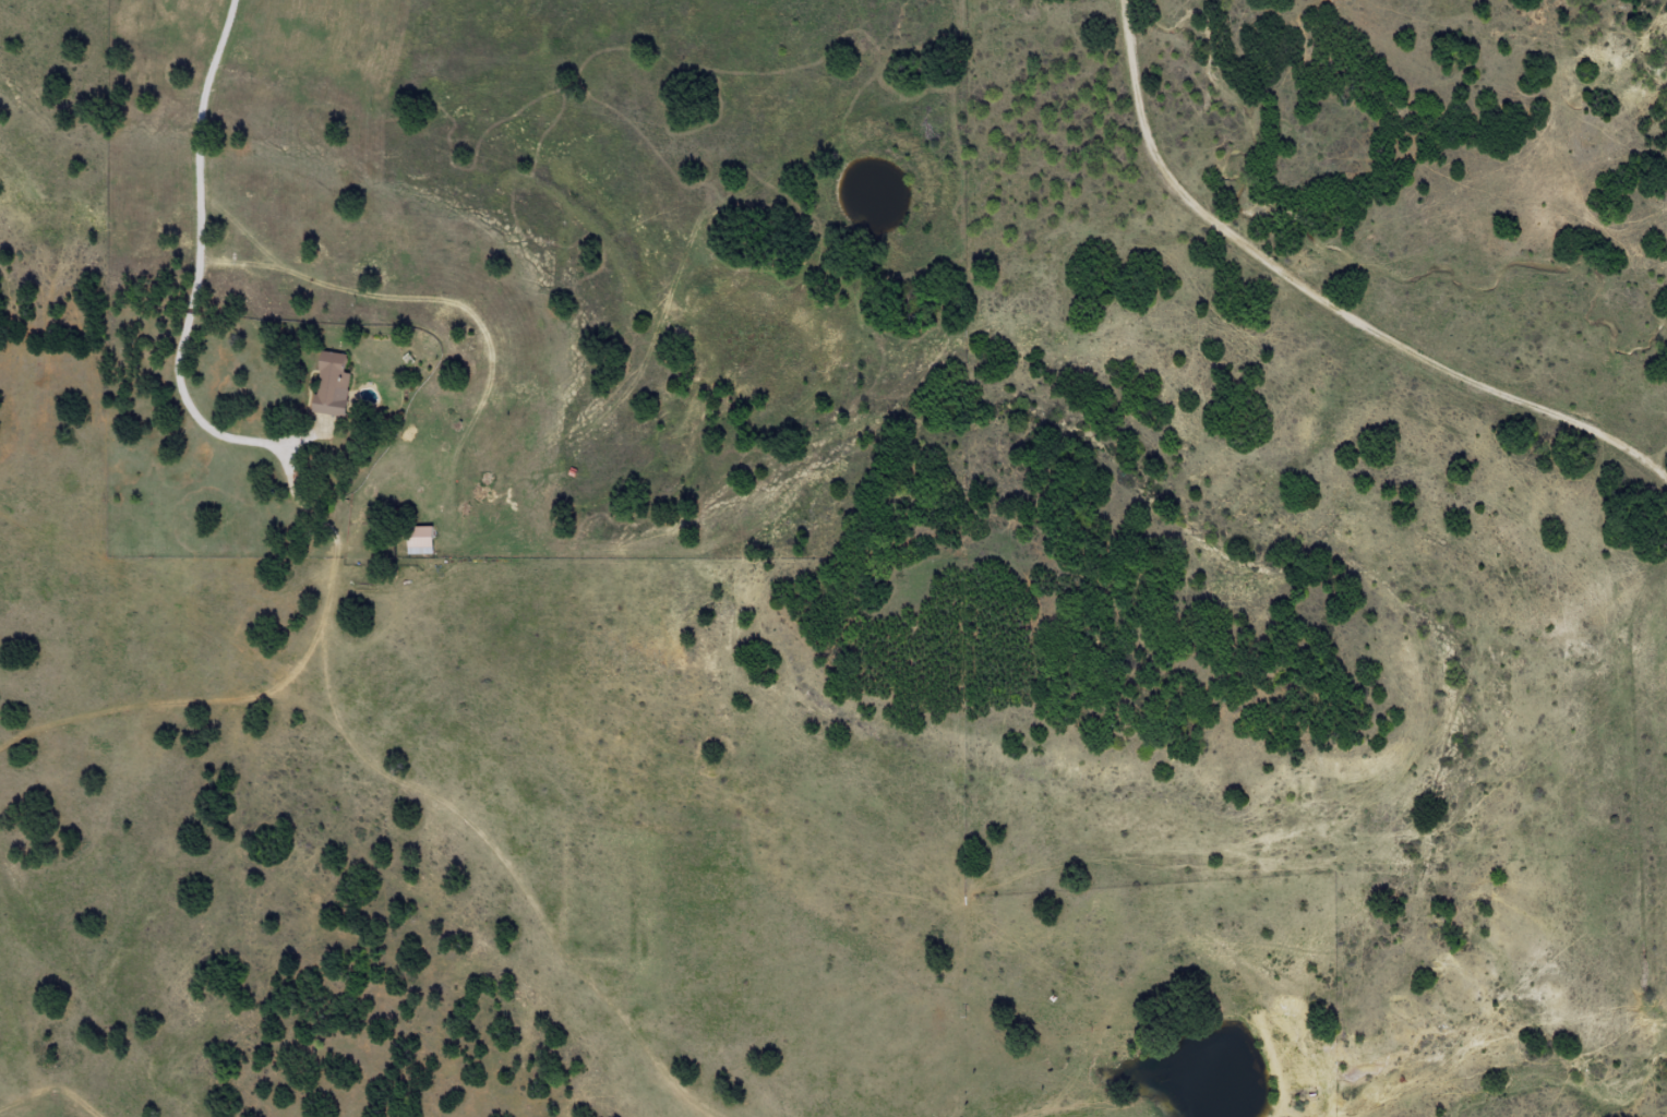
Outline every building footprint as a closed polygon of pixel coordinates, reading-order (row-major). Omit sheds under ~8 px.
[(348,416),(355,355),(324,351),(316,413),(348,416)] [(410,554),(437,554),(437,526),(410,526),(410,554)]
